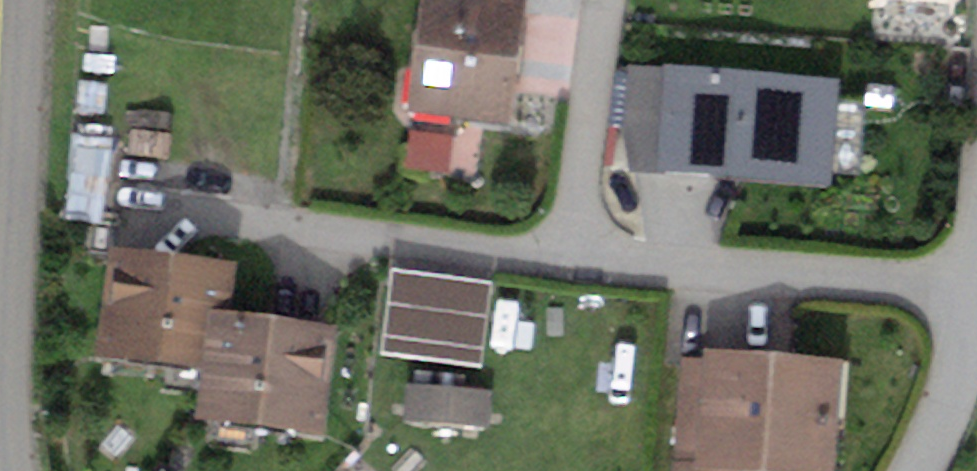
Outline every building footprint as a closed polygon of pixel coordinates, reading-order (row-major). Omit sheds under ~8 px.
[(484,0),(423,0),(407,111),(510,126),(528,6),(484,0)] [(839,83),(626,66),(619,172),(829,192),(839,83)] [(236,271),(112,255),(94,365),(204,377),(210,316),(231,319),(236,271)] [(493,285),(393,272),(382,355),(482,368),(493,285)] [(231,319),(210,316),(204,377),(200,428),(323,442),(338,333),(231,319)] [(677,361),(670,470),(835,470),(843,364),(702,356),(701,364),(677,361)] [(492,394),(408,385),(403,424),(489,431),(492,394)]
